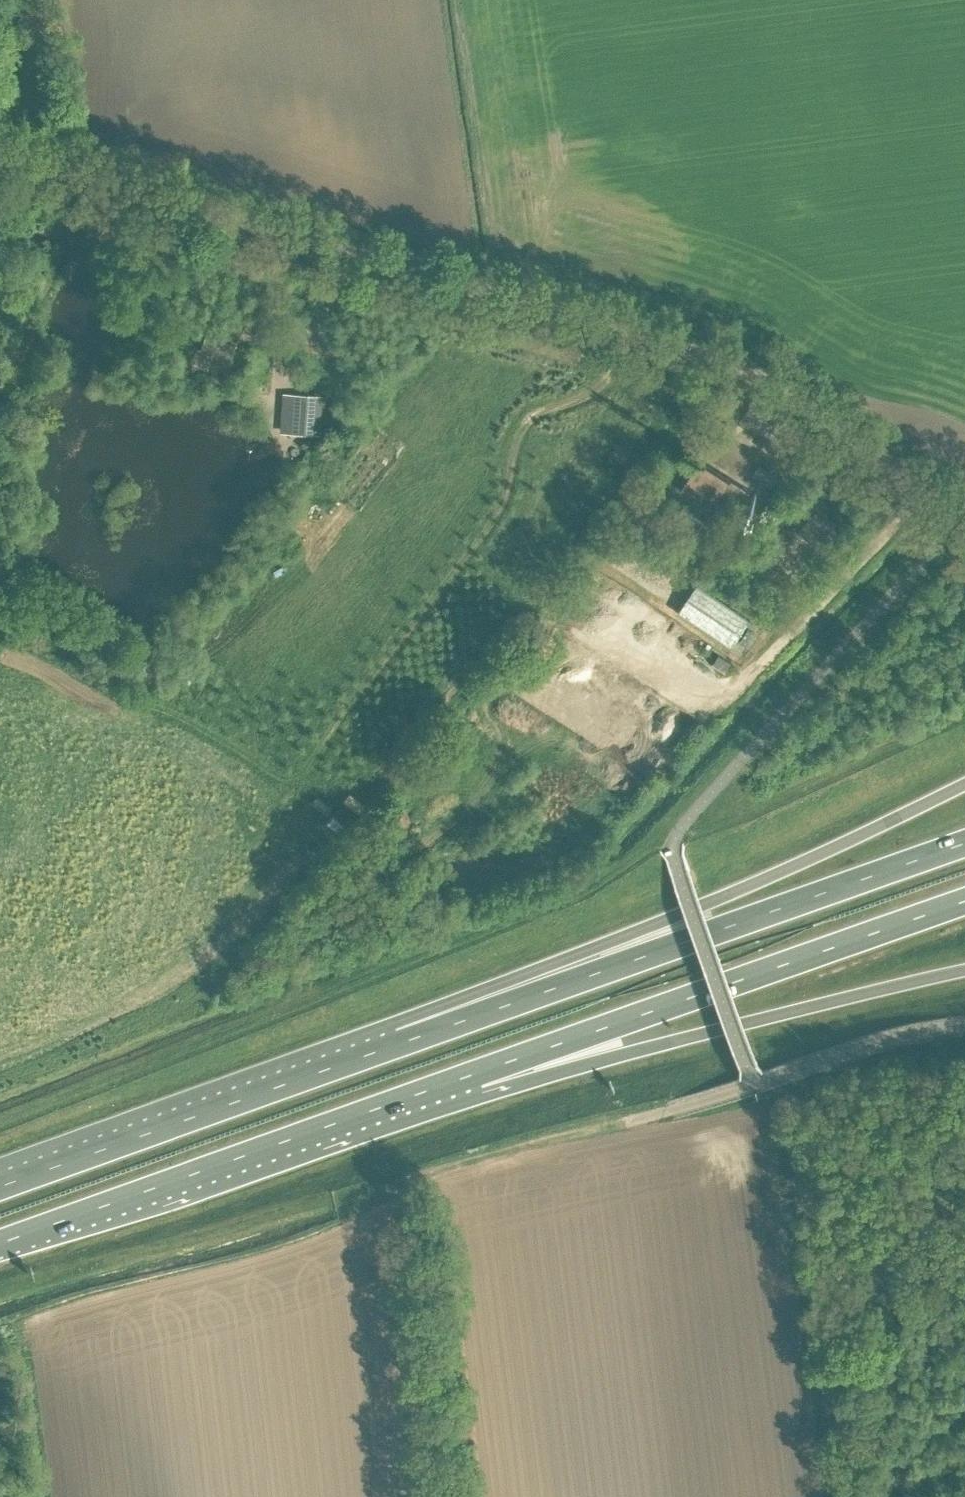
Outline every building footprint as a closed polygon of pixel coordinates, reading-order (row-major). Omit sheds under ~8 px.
[(206,336),(201,351),(231,360),(236,346),(206,336)] [(294,397),(292,430),(318,431),(320,399),(294,397)] [(684,490),(713,508),(732,477),(702,459),(684,490)] [(772,485),(777,475),(760,464),(754,474),(772,485)] [(857,512),(851,519),(859,526),(865,519),(857,512)] [(734,648),(752,620),(698,585),(680,612),(734,648)] [(731,662),(719,655),(713,663),(726,671),(731,662)]
